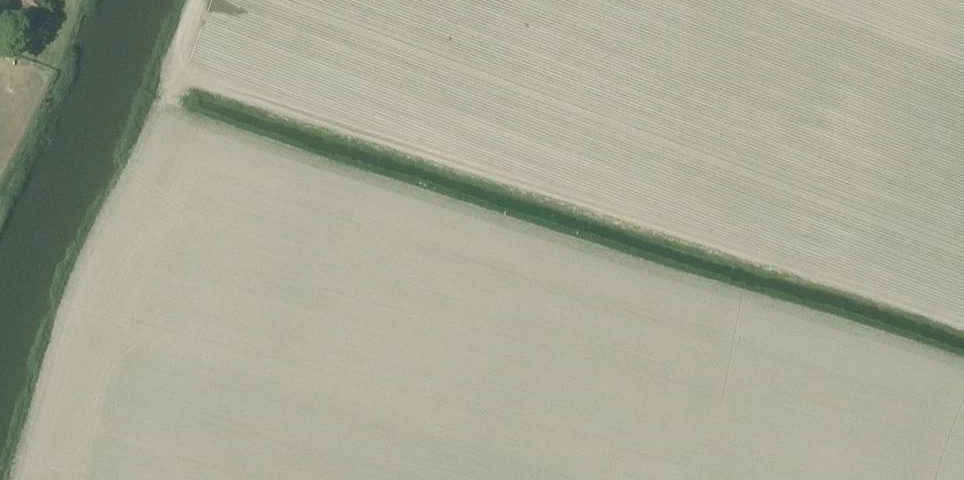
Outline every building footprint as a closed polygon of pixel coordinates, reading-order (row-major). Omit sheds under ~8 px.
[(41,0),(11,0),(10,2),(36,12),(41,0)]
